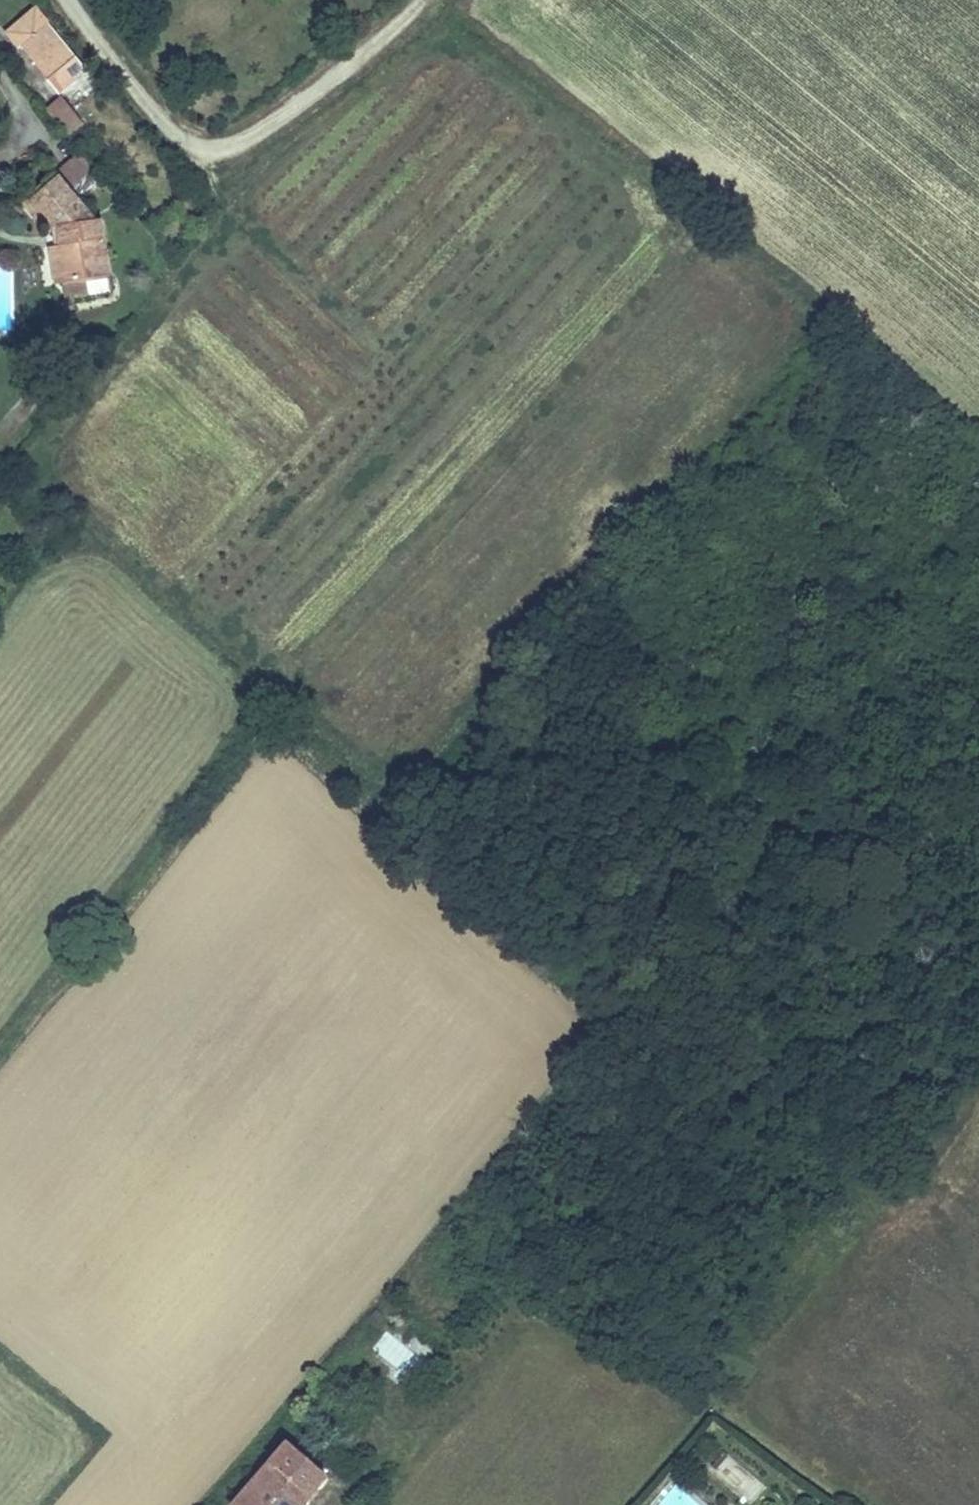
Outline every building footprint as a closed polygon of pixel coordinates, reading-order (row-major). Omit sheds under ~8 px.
[(57,103),(76,86),(25,24),(0,46),(0,47),(11,61),(18,56),(57,103)] [(51,109),(57,103),(18,56),(11,61),(51,109)] [(53,111),(38,124),(57,147),(72,133),(53,111)] [(58,208),(89,185),(71,163),(41,188),(58,208)] [(81,234),(58,208),(41,188),(11,213),(34,242),(53,243),(56,259),(47,260),(53,293),(102,286),(93,232),(81,234)] [(39,295),(53,293),(47,260),(34,262),(39,295)] [(387,1331),(370,1349),(407,1381),(423,1363),(387,1331)] [(226,1504),(291,1504),(319,1476),(284,1443),(226,1504)]
